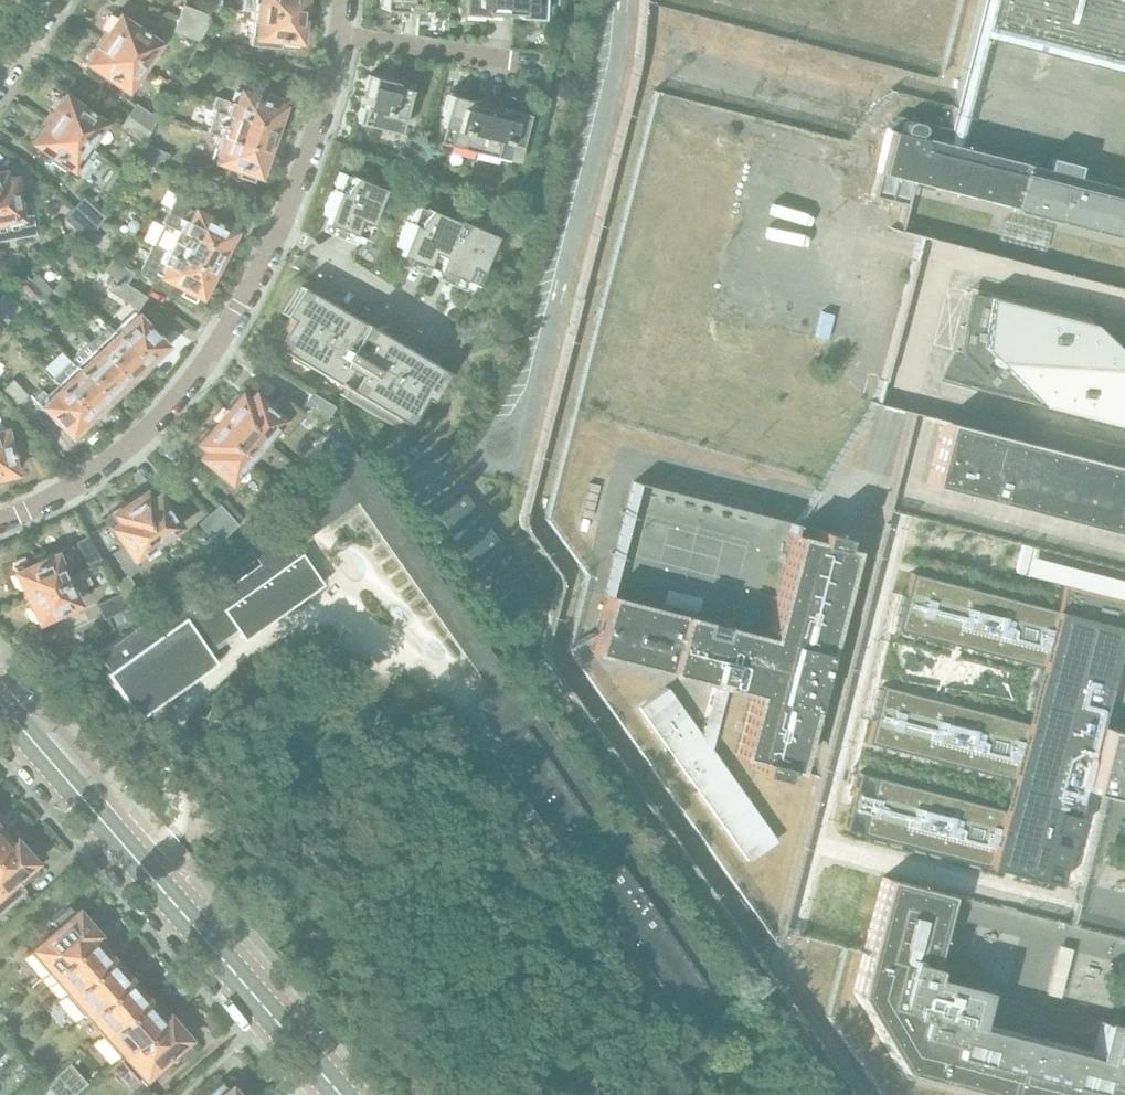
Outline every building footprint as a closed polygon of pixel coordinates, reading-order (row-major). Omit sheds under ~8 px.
[(299,16),(300,7),(301,4),(302,0),(252,0),(250,11),(299,16)] [(420,0),(378,0),(378,8),(419,10),(420,0)] [(499,15),(500,0),(459,0),(458,13),(499,15)] [(499,15),(539,18),(540,0),(500,0),(499,15)] [(947,129),(890,114),(870,195),(904,204),(911,179),(936,185),(938,185),(1124,233),(1124,176),(1123,184),(1073,172),(1075,164),(1045,156),(1043,164),(948,140),(976,31),(1061,53),(1095,62),(1124,69),(1124,0),(980,0),(947,129)] [(176,18),(205,27),(207,13),(208,6),(197,3),(196,9),(181,4),(176,18)] [(299,16),(250,11),(248,34),(278,38),(278,44),(294,46),(295,41),(296,41),(296,38),(298,35),(299,29),(298,25),(299,16)] [(99,39),(139,67),(156,42),(152,39),(154,36),(138,26),(136,29),(115,15),(114,18),(110,20),(106,27),(105,30),(99,39)] [(198,40),(205,27),(176,18),(171,31),(198,40)] [(139,67),(99,39),(94,47),(91,49),(86,56),(85,59),(83,62),(120,86),(121,83),(126,86),(139,67)] [(175,83),(167,77),(165,80),(156,74),(155,76),(171,88),(175,83)] [(396,132),(408,85),(367,75),(356,123),(396,132)] [(229,114),(271,129),(273,121),(276,118),(278,112),(278,109),(279,106),(278,105),(280,98),(263,92),(261,98),(238,90),(233,102),(214,96),(210,108),(229,114)] [(434,142),(474,151),(485,103),(446,94),(434,142)] [(45,118),(85,146),(100,124),(96,121),(97,119),(61,95),(59,98),(56,99),(51,106),(51,110),(45,118)] [(126,115),(149,130),(156,117),(134,102),(126,115)] [(485,103),(474,151),(513,161),(525,113),(485,103)] [(216,134),(263,152),(266,143),(268,141),(270,135),(270,132),(271,129),(229,114),(224,128),(219,126),(216,134)] [(142,143),(142,142),(149,130),(126,115),(118,126),(142,143)] [(85,146),(45,118),(39,127),(36,128),(31,135),(31,139),(29,142),(50,156),(47,160),(63,170),(65,167),(69,170),(70,168),(80,174),(83,171),(85,168),(88,164),(89,160),(95,152),(94,152),(85,146)] [(260,160),(263,152),(216,134),(212,145),(217,147),(213,161),(236,169),(234,175),(251,182),(254,174),(255,175),(256,172),(258,169),(260,163),(260,160)] [(134,156),(159,166),(162,168),(168,153),(142,142),(142,143),(134,156)] [(97,147),(94,152),(95,152),(112,164),(115,160),(97,147)] [(162,168),(159,166),(154,176),(164,180),(168,170),(162,168)] [(34,233),(29,202),(19,204),(15,186),(13,186),(9,170),(0,171),(0,239),(34,233)] [(359,236),(379,188),(366,182),(365,183),(339,172),(321,215),(322,215),(322,214),(332,219),(331,223),(359,235),(358,235),(359,236)] [(164,226),(219,252),(223,245),(226,243),(228,237),(229,234),(230,231),(229,230),(233,223),(218,215),(215,221),(198,212),(203,203),(177,190),(160,224),(164,226)] [(95,229),(101,217),(102,215),(82,196),(72,207),(95,229)] [(432,267),(452,219),(440,214),(439,215),(414,204),(401,233),(395,247),(396,247),(396,246),(406,251),(404,255),(432,267)] [(82,237),(95,229),(72,207),(62,218),(72,227),(81,236),(82,237)] [(105,219),(109,211),(105,209),(102,215),(101,217),(105,219)] [(452,219),(432,267),(433,267),(436,261),(445,265),(443,269),(471,281),(470,283),(471,283),(492,234),(478,229),(477,230),(452,219)] [(218,255),(219,252),(164,226),(154,246),(208,274),(212,266),(215,264),(218,258),(218,255)] [(71,244),(81,236),(72,227),(65,235),(71,244)] [(208,274),(154,246),(152,245),(137,274),(156,283),(159,279),(180,290),(178,294),(192,302),(196,295),(197,296),(198,293),(201,290),(204,285),(204,281),(208,274)] [(115,278),(125,283),(132,272),(110,258),(103,271),(115,278)] [(35,273),(28,280),(39,291),(41,293),(45,297),(51,290),(35,273)] [(145,296),(125,283),(115,278),(108,291),(137,309),(145,296)] [(28,279),(18,289),(29,301),(39,291),(28,280),(28,279)] [(396,429),(438,358),(382,325),(378,332),(304,289),(271,345),(322,375),(345,388),(340,396),(396,429)] [(4,292),(0,296),(0,310),(9,319),(20,308),(4,292)] [(987,296),(978,345),(1037,403),(1124,426),(1124,357),(1089,322),(987,296)] [(114,333),(143,363),(144,363),(149,362),(155,356),(156,351),(163,345),(133,314),(114,333)] [(143,363),(114,333),(107,325),(103,329),(110,336),(102,344),(99,341),(92,348),(124,381),(130,376),(135,375),(141,369),(142,364),(143,363)] [(123,382),(124,381),(92,348),(87,343),(70,360),(75,365),(74,367),(106,399),(111,394),(116,393),(122,387),(123,382)] [(11,378),(12,378),(2,366),(0,368),(0,387),(17,407),(28,397),(11,378)] [(105,400),(106,399),(74,367),(56,384),(88,416),(92,412),(97,410),(103,405),(105,400)] [(86,418),(88,416),(56,384),(46,394),(40,389),(31,397),(33,400),(67,436),(74,429),(79,428),(84,423),(86,418)] [(225,408),(262,439),(280,417),(268,408),(270,405),(260,397),(258,399),(251,393),(245,400),(237,394),(225,408)] [(333,407),(310,393),(303,404),(326,418),(333,407)] [(8,403),(0,408),(0,414),(9,431),(20,425),(8,403)] [(261,439),(262,439),(225,408),(207,430),(248,463),(265,443),(261,439)] [(943,420),(927,483),(1124,534),(1124,467),(943,420)] [(248,463),(207,430),(195,443),(203,450),(197,457),(205,463),(203,465),(213,474),(215,472),(227,481),(244,461),(247,464),(248,463)] [(5,475),(8,473),(11,472),(10,471),(16,469),(10,449),(5,450),(0,433),(0,477),(5,475)] [(458,489),(431,508),(432,509),(445,528),(462,551),(446,562),(467,593),(483,582),(484,583),(494,576),(502,571),(511,564),(481,521),(473,509),(458,489)] [(125,503),(156,543),(179,526),(170,515),(172,513),(164,501),(161,503),(155,494),(147,500),(141,492),(125,503)] [(243,518),(225,498),(219,504),(237,523),(243,518)] [(156,543),(125,503),(110,513),(116,522),(108,527),(114,536),(112,538),(121,550),(123,548),(132,560),(156,543)] [(207,513),(226,534),(237,524),(218,503),(207,513)] [(226,534),(207,513),(196,523),(215,544),(226,534)] [(763,633),(604,593),(589,652),(713,684),(700,736),(666,687),(638,707),(747,861),(775,841),(710,749),(726,687),(748,693),(732,754),(753,760),(751,769),(774,775),(776,766),(791,770),(808,704),(804,703),(817,653),(821,654),(848,546),(834,543),(837,533),(813,527),(811,536),(790,531),(763,633)] [(100,559),(86,535),(74,541),(88,566),(100,559)] [(299,552),(294,556),(289,549),(299,542),(297,539),(257,567),(212,595),(201,580),(96,654),(106,669),(102,672),(136,719),(215,663),(206,650),(235,630),(242,640),(322,584),(299,552)] [(21,600),(84,570),(83,568),(68,575),(56,549),(29,562),(27,557),(10,565),(12,570),(8,572),(21,600)] [(84,570),(21,600),(33,626),(37,624),(39,628),(56,620),(54,616),(81,603),(74,589),(90,583),(84,570)] [(119,592),(127,606),(140,599),(126,573),(113,581),(119,592)] [(127,606),(119,592),(95,603),(102,619),(128,607),(127,606)] [(728,991),(588,792),(589,791),(589,789),(587,787),(585,788),(578,777),(579,776),(579,774),(577,773),(575,773),(567,763),(568,761),(568,759),(566,758),(564,758),(557,748),(558,747),(558,745),(556,743),(554,744),(547,733),(548,732),(547,730),(546,728),(544,729),(509,680),(473,706),(498,741),(488,748),(573,868),(575,867),(586,883),(580,887),(623,949),(629,945),(673,1007),(695,991),(706,1006),(728,991)] [(1098,724),(1081,787),(1124,799),(1124,731),(1098,724)] [(28,808),(18,817),(26,826),(36,816),(28,808)] [(11,840),(10,838),(9,835),(4,830),(1,828),(0,827),(0,850),(11,840)] [(0,850),(0,890),(6,897),(18,886),(17,885),(35,870),(28,863),(30,861),(28,859),(27,856),(22,851),(19,849),(11,840),(0,850)] [(883,876),(862,955),(852,991),(899,1070),(997,1094),(1124,1094),(1124,1024),(1096,1017),(1087,1050),(971,1021),(979,987),(926,973),(946,893),(883,876)] [(508,890),(519,884),(517,880),(506,885),(508,890)] [(27,950),(47,972),(92,933),(84,924),(83,920),(79,915),(75,914),(73,911),(72,913),(65,905),(47,919),(54,927),(27,950)] [(65,993),(111,954),(108,952),(107,948),(103,943),(100,942),(92,933),(47,972),(65,993)] [(65,993),(83,1014),(129,975),(127,973),(126,969),(121,964),(118,963),(111,954),(65,993)] [(83,1014),(101,1035),(147,996),(145,994),(144,990),(139,985),(136,983),(129,975),(83,1014)] [(119,1056),(165,1017),(163,1014),(162,1011),(157,1006),(154,1004),(147,996),(101,1035),(119,1055),(119,1056)] [(207,1015),(199,1022),(208,1032),(216,1025),(207,1015)] [(165,1017),(119,1056),(119,1055),(116,1058),(123,1066),(116,1073),(120,1078),(128,1072),(136,1082),(139,1079),(146,1086),(173,1063),(171,1061),(188,1046),(182,1039),(183,1038),(181,1035),(180,1032),(176,1027),(172,1025),(165,1017)] [(52,1074),(42,1064),(33,1072),(44,1083),(52,1074)] [(59,1076),(47,1087),(55,1094),(72,1094),(74,1093),(59,1076)] [(44,1087),(35,1079),(29,1086),(38,1094),(44,1087)] [(233,1092),(229,1090),(227,1088),(225,1089),(218,1081),(202,1094),(235,1094),(233,1092)] [(749,1085),(737,1094),(758,1094),(749,1085)] [(47,1087),(47,1086),(41,1094),(55,1094),(47,1087)]
